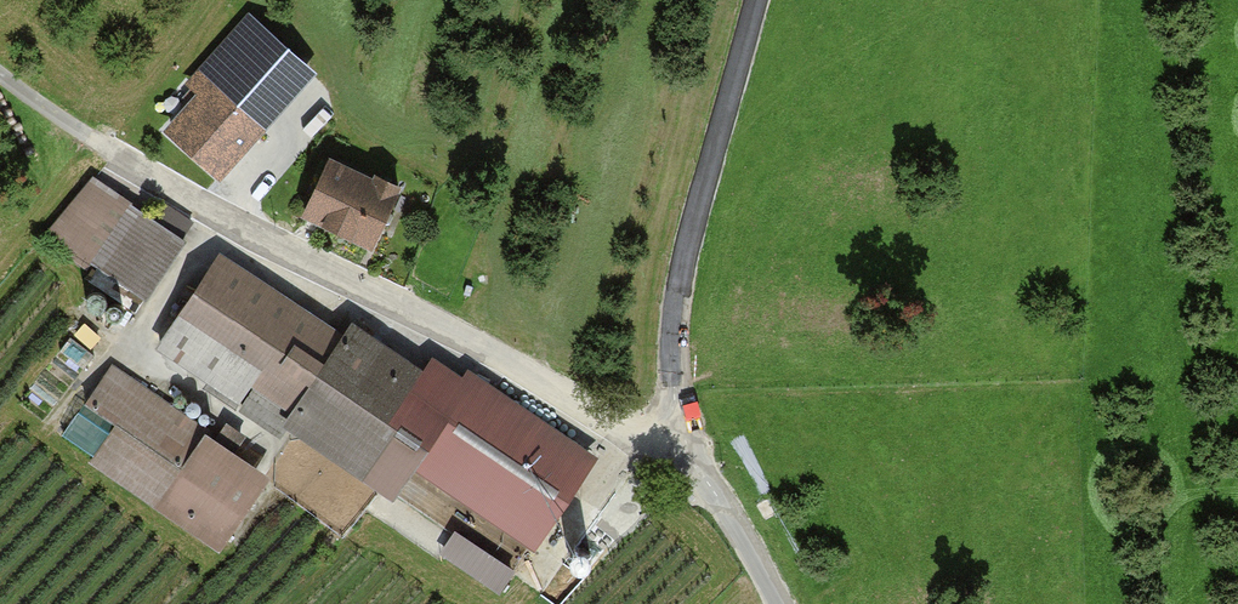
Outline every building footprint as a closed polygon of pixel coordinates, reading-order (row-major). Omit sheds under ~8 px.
[(291,127),(298,114),(280,105),(273,118),(291,127)] [(419,189),(343,154),(316,212),(391,247),(419,189)] [(152,295),(195,236),(102,170),(59,229),(152,295)] [(356,320),(230,240),(162,346),(259,408),(272,389),(306,411),(297,425),(378,477),(390,460),(400,466),(462,370),(364,307),(356,320)] [(289,481),(123,361),(88,410),(123,435),(105,460),(236,554),(289,481)] [(355,523),(382,481),(303,429),(276,471),(355,523)]
